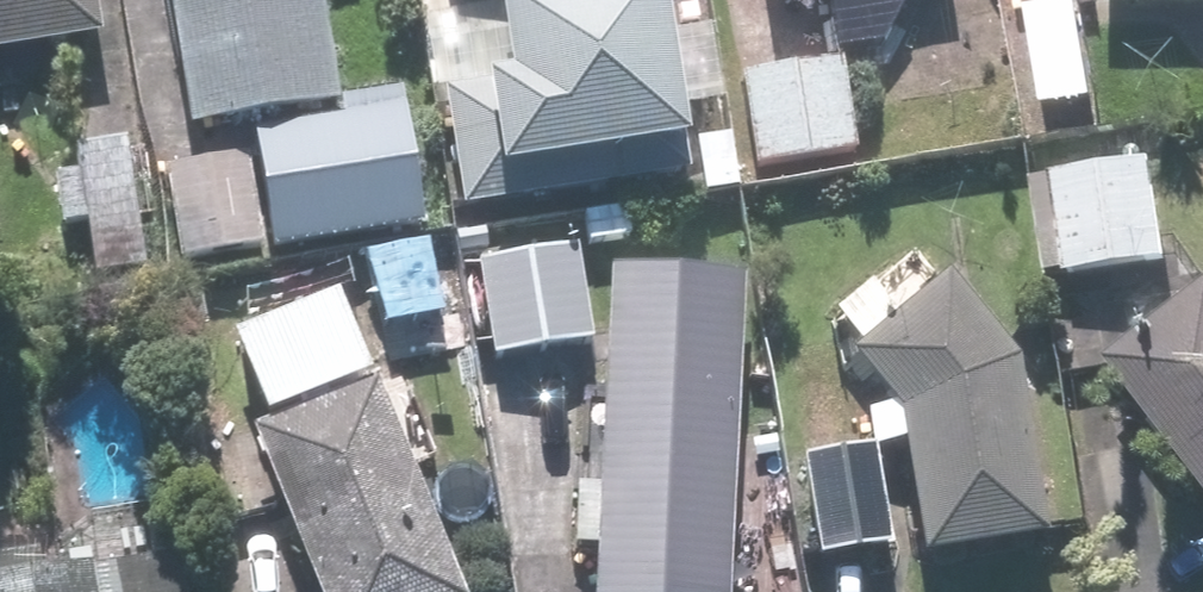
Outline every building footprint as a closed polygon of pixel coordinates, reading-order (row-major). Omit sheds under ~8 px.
[(101,42),(93,0),(0,0),(0,59),(101,42)] [(269,253),(425,230),(405,93),(341,102),(326,0),(172,0),(190,128),(250,119),(255,157),(269,253)] [(661,3),(661,0),(452,0),(458,35),(525,25),(530,52),(570,45),(565,18),(587,15),(590,38),(646,29),(642,6),(661,3)] [(457,79),(479,213),(670,181),(648,47),(457,79)] [(846,59),(745,71),(756,169),(858,157),(846,59)] [(130,139),(47,151),(65,273),(148,261),(130,139)] [(255,157),(165,169),(179,265),(269,253),(255,157)] [(1037,176),(1054,279),(1170,260),(1152,157),(1037,176)] [(577,243),(477,262),(496,362),(596,343),(577,243)] [(870,449),(876,448),(903,444),(921,553),(1049,531),(1020,355),(946,271),(849,356),(892,405),(864,411),(870,449)] [(1105,364),(1202,486),(1202,285),(1105,364)] [(381,396),(374,379),(339,295),(234,338),(269,423),(248,431),(314,591),(461,591),(412,471),(437,461),(406,385),(381,396)] [(688,333),(689,305),(619,302),(618,330),(607,329),(594,591),(728,591),(741,336),(688,333)] [(876,448),(870,449),(803,460),(821,562),(893,549),(876,448)] [(46,575),(43,552),(0,556),(0,591),(187,591),(184,561),(46,575)]
